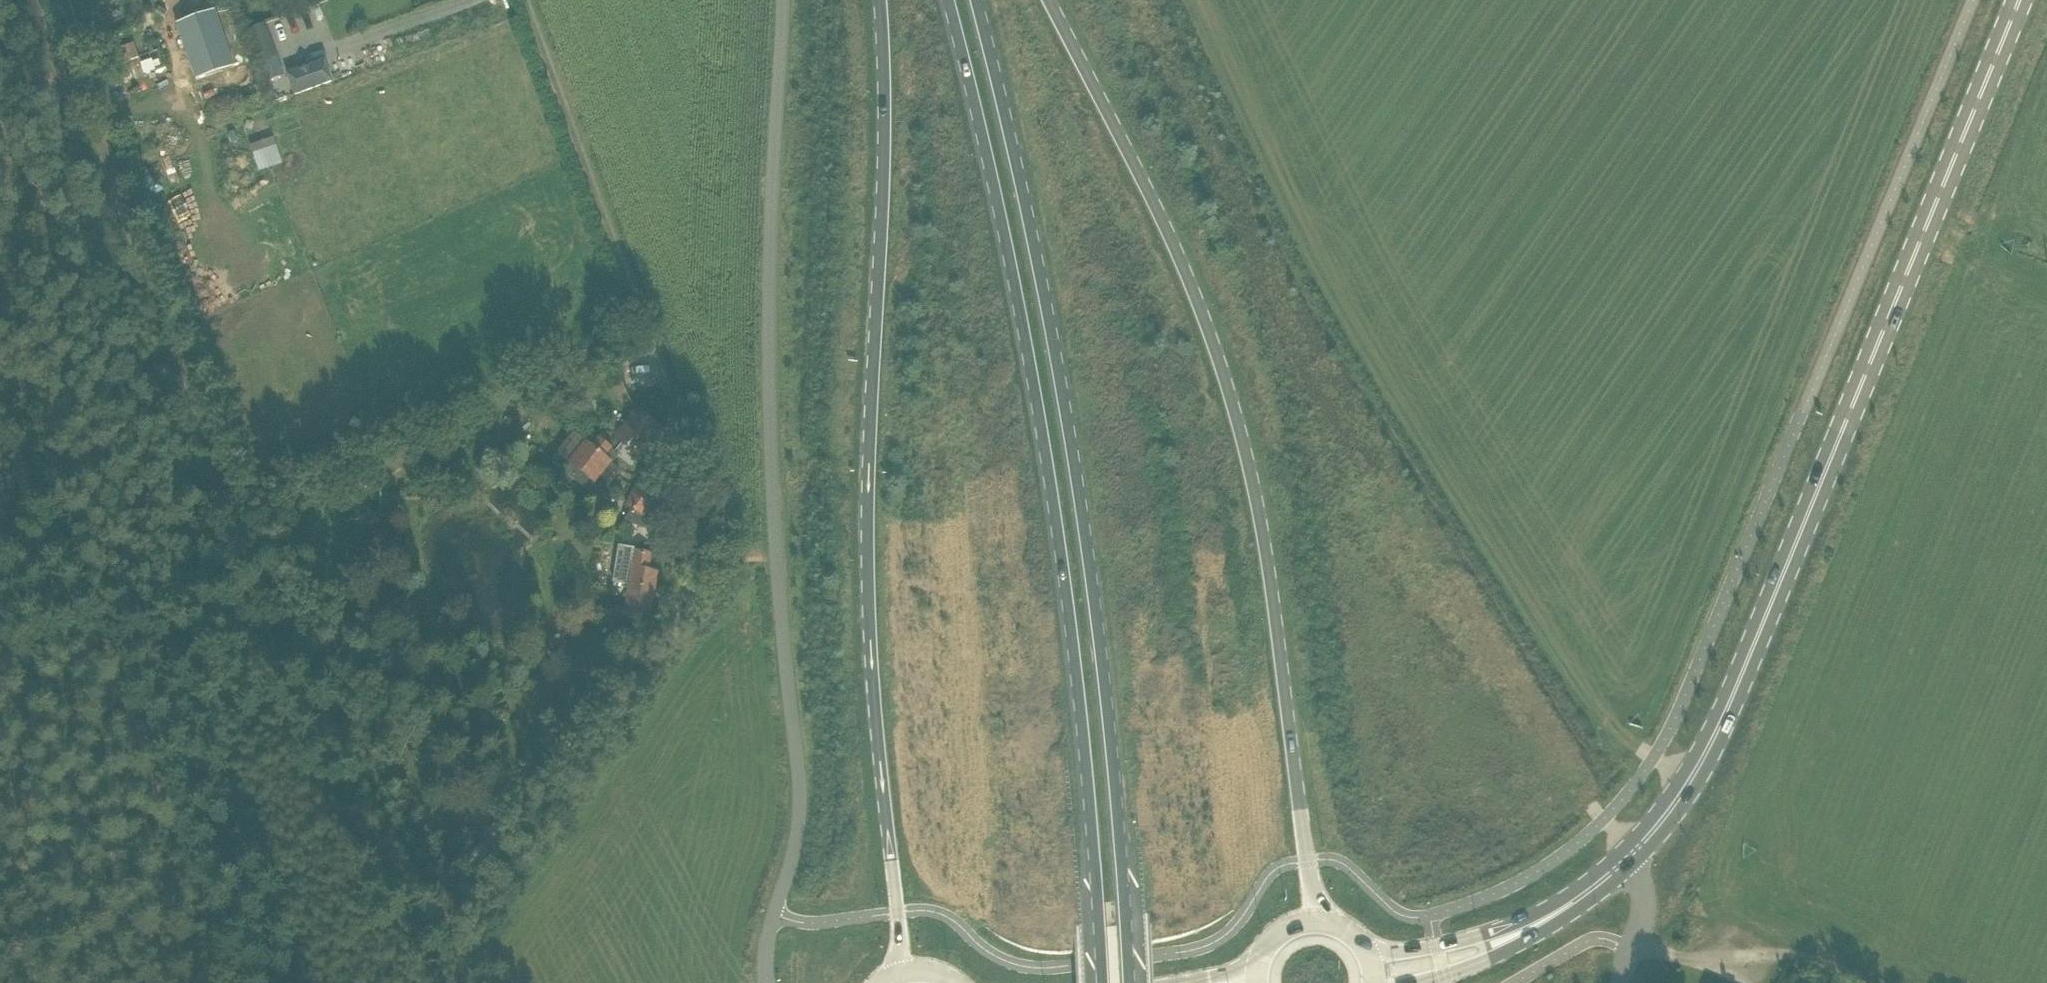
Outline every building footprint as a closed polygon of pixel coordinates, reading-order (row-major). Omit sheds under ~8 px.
[(156,23),(214,0),(161,0),(148,5),(156,23)] [(214,10),(176,23),(196,80),(233,67),(214,10)] [(248,29),(262,64),(275,59),(263,24),(248,29)] [(292,97),(331,82),(324,60),(284,74),(292,97)] [(251,147),(260,170),(280,163),(272,139),(251,147)] [(174,153),(164,157),(175,184),(185,180),(174,153)] [(659,429),(636,411),(616,438),(621,442),(614,452),(618,455),(631,466),(639,455),(639,456),(659,429)] [(618,455),(614,452),(598,439),(591,447),(574,433),(552,461),(598,498),(620,471),(611,464),(618,455)] [(650,464),(625,507),(631,510),(618,532),(630,539),(642,518),(667,474),(650,464)] [(677,480),(676,492),(687,493),(688,481),(677,480)] [(632,551),(632,549),(619,546),(612,583),(629,586),(624,616),(649,620),(657,572),(649,571),(652,555),(632,551)]
